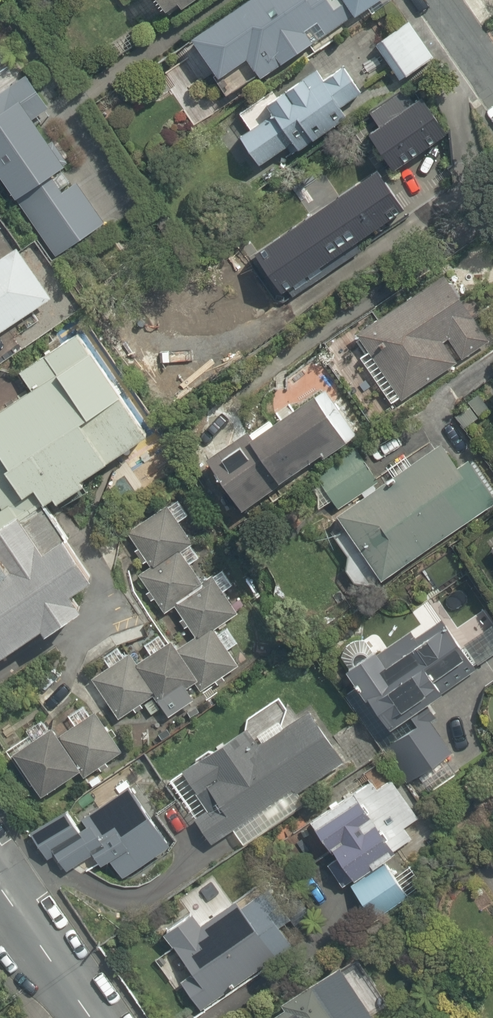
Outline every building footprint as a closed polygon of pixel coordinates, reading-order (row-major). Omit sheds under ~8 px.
[(165,11),(177,2),(183,11),(198,0),(158,0),(165,11)] [(335,0),(253,0),(221,22),(263,81),(349,21),(335,0)] [(359,17),(383,0),(347,0),(359,17)] [(411,21),(382,41),(408,78),(437,58),(411,21)] [(354,112),(346,100),(362,89),(347,68),(331,79),(324,70),(285,97),(292,106),(276,117),(290,139),(306,127),(314,139),(354,112)] [(61,170),(31,126),(48,114),(21,75),(0,89),(0,187),(50,260),(99,227),(69,182),(54,192),(46,180),(61,170)] [(290,246),(307,270),(288,282),(308,311),(423,230),(404,202),(378,220),(361,196),(355,187),(318,213),(324,222),(290,246)] [(19,249),(0,262),(0,341),(55,305),(19,249)] [(448,336),(464,359),(492,339),(492,338),(445,270),(359,330),(407,398),(459,362),(443,340),(448,336)] [(47,517),(171,432),(104,335),(0,407),(0,449),(47,517)] [(208,457),(214,466),(245,510),(350,436),(319,393),(253,439),(247,430),(208,457)] [(488,505),(444,442),(340,514),(384,577),(488,505)] [(361,448),(319,477),(342,509),(383,480),(361,448)] [(177,607),(196,634),(179,645),(175,638),(137,661),(133,653),(95,676),(121,719),(159,696),(163,704),(197,684),(201,690),(238,668),(215,629),(240,611),(217,578),(209,583),(184,548),(197,539),(172,503),(130,532),(154,566),(143,574),(170,612),(177,607)] [(60,631),(99,606),(115,595),(66,522),(46,535),(30,511),(0,531),(0,541),(11,558),(0,565),(0,672),(60,631)] [(390,725),(476,668),(439,612),(353,669),(390,725)] [(40,793),(81,769),(84,774),(121,752),(97,711),(60,733),(54,724),(12,749),(40,793)] [(213,843),(344,758),(314,711),(262,744),(250,726),(185,769),(208,806),(195,814),(213,843)] [(455,753),(433,717),(384,746),(406,783),(455,753)] [(373,780),(312,820),(337,858),(327,865),(341,886),(350,880),(376,921),(414,896),(389,859),(414,843),(402,825),(414,817),(391,781),(379,789),(373,780)] [(85,816),(88,821),(82,826),(69,807),(32,833),(48,857),(56,852),(69,870),(103,847),(123,876),(175,841),(135,783),(85,816)] [(183,978),(203,1007),(299,943),(262,887),(206,924),(195,907),(164,928),(193,972),(183,978)] [(317,981),(261,1017),(342,1017),(317,981)]
